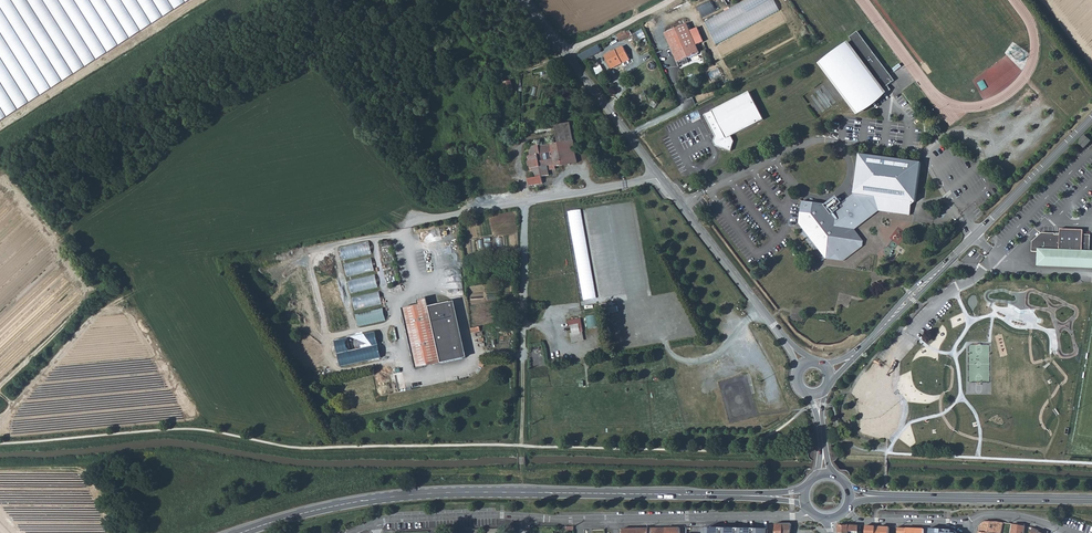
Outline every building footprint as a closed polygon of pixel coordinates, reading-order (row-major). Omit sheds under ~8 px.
[(188,0),(0,0),(0,120),(188,0)] [(728,5),(726,0),(709,0),(696,7),(703,18),(728,5)] [(703,21),(734,79),(797,45),(773,0),(743,0),(703,21)] [(665,32),(676,53),(696,42),(693,35),(700,31),(697,24),(689,28),(686,21),(665,32)] [(621,42),(634,36),(631,29),(618,35),(621,42)] [(643,29),(634,35),(638,42),(647,36),(643,29)] [(886,92),(883,88),(887,85),(895,80),(890,74),(858,30),(851,36),(854,40),(850,43),(849,42),(821,63),(830,76),(857,112),(886,92)] [(700,31),(693,35),(696,42),(704,38),(700,31)] [(700,49),(696,42),(676,53),(680,60),(700,49)] [(600,45),(588,50),(591,57),(603,52),(600,45)] [(622,46),(604,55),(611,68),(622,62),(623,65),(629,62),(627,59),(629,59),(622,46)] [(587,56),(585,52),(577,56),(580,60),(587,56)] [(689,58),(679,62),(681,67),(691,63),(689,58)] [(594,77),(606,70),(602,63),(589,70),(594,77)] [(516,80),(505,82),(506,88),(517,86),(516,80)] [(730,137),(763,120),(762,118),(748,92),(716,108),(704,115),(714,136),(718,144),(717,147),(721,148),(730,151),(733,141),(730,137)] [(540,144),(530,146),(533,157),(530,157),(534,172),(535,172),(537,178),(530,179),(532,186),(545,184),(544,177),(551,175),(549,166),(551,165),(552,170),(558,168),(557,167),(578,163),(571,125),(556,128),(559,143),(553,145),(553,147),(549,148),(548,146),(541,147),(540,144)] [(1090,141),(1084,135),(1077,142),(1083,148),(1090,141)] [(919,162),(859,154),(853,194),(838,207),(802,202),(798,225),(801,229),(825,261),(835,253),(837,256),(844,256),(862,243),(853,232),(878,212),(909,215),(911,200),(914,201),(919,162)] [(581,209),(568,211),(584,300),(597,298),(581,209)] [(1031,251),(1037,251),(1037,265),(1091,265),(1091,250),(1089,250),(1089,233),(1082,233),(1082,229),(1059,228),(1059,234),(1054,234),(1054,232),(1041,232),(1031,241),(1031,251)] [(644,230),(596,239),(601,271),(649,263),(644,230)] [(369,241),(339,247),(342,261),(372,254),(369,241)] [(372,257),(343,264),(346,277),(375,271),(372,257)] [(376,274),(347,281),(350,294),(379,288),(376,274)] [(608,290),(610,300),(624,298),(623,288),(608,290)] [(379,291),(351,297),(354,311),(382,304),(379,291)] [(421,305),(405,309),(419,369),(428,367),(427,364),(443,361),(444,364),(466,359),(465,356),(451,301),(430,307),(428,299),(420,301),(421,305)] [(383,307),(354,314),(357,327),(386,321),(383,307)] [(587,317),(590,329),(600,327),(597,314),(587,317)] [(581,320),(568,322),(569,326),(571,326),(573,336),(580,335),(580,332),(583,332),(581,320)] [(375,332),(334,341),(340,367),(381,358),(375,332)] [(1004,527),(1007,528),(1007,523),(997,521),(984,522),(980,526),(979,532),(1003,532),(1004,527)] [(782,532),(791,532),(791,524),(782,524),(782,532)]
